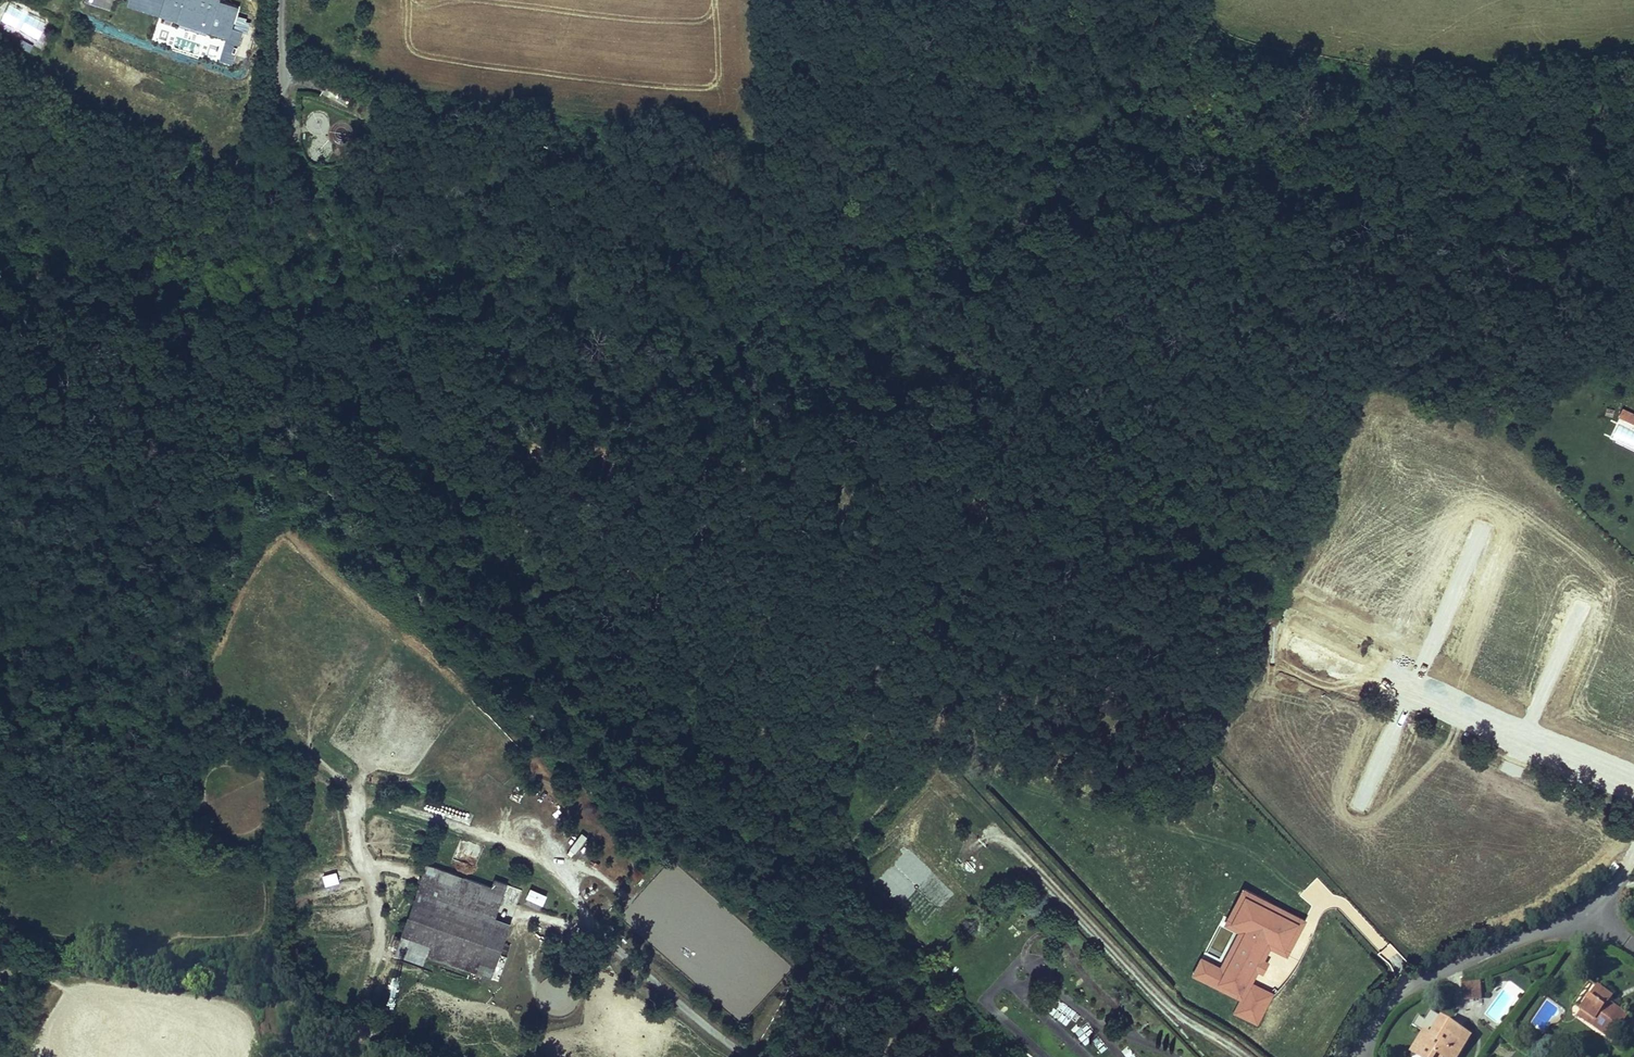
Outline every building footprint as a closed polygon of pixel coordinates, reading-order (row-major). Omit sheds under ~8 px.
[(126,7),(226,40),(219,62),(233,66),(248,20),(236,16),(239,7),(218,0),(129,0),(126,7)] [(39,22),(3,3),(0,9),(0,26),(29,42),(39,22)] [(1623,409),(1620,417),(1633,423),(1633,414),(1623,409)] [(444,806),(442,814),(461,821),(464,812),(444,806)] [(398,950),(423,959),(427,947),(478,966),(504,895),(429,867),(404,934),(400,932),(397,941),(401,943),(398,950)] [(1301,913),(1238,883),(1222,917),(1235,923),(1218,958),(1197,948),(1187,970),(1237,993),(1231,1006),(1258,1019),(1273,987),(1250,976),(1266,942),(1283,950),(1301,913)] [(530,889),(526,900),(543,907),(547,896),(530,889)] [(1480,982),(1462,984),(1465,1002),(1483,1000),(1480,982)] [(1609,1003),(1596,994),(1578,1021),(1610,1043),(1624,1022),(1606,1010),(1604,1013),(1603,1012),(1603,1011),(1609,1003)] [(1053,1016),(1066,1026),(1076,1013),(1063,1003),(1053,1016)] [(1440,1024),(1429,1041),(1424,1038),(1411,1056),(1458,1056),(1468,1043),(1440,1024)]
